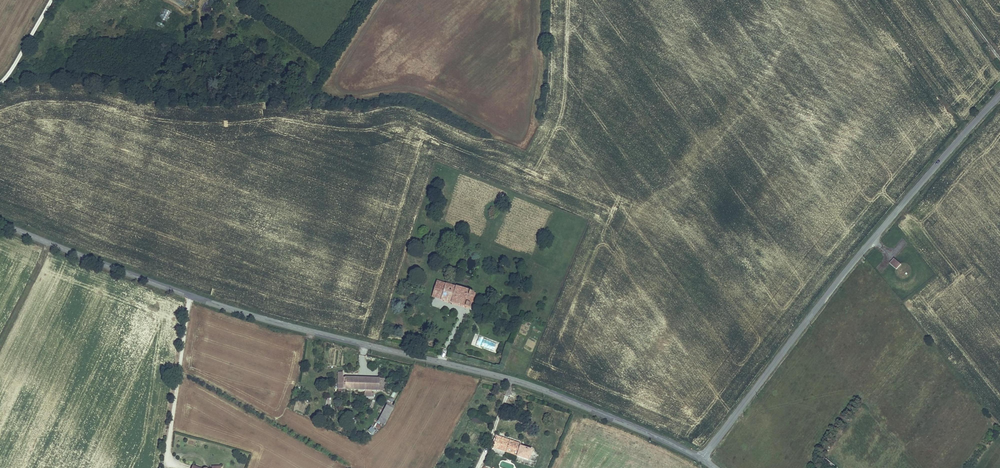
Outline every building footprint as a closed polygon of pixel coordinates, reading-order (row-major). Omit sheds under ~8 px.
[(162,9),(155,24),(164,28),(171,12),(162,9)] [(889,264),(897,271),(902,266),(894,259),(889,264)] [(435,281),(430,296),(467,309),(468,305),(466,304),(469,295),(471,296),(472,292),(435,281)] [(470,309),(476,294),(472,292),(471,296),(469,295),(466,304),(468,305),(467,309),(470,309)] [(504,348),(501,359),(506,360),(510,350),(504,348)] [(348,371),(344,371),(343,389),(370,390),(370,397),(381,397),(381,393),(377,393),(377,390),(378,378),(348,377),(348,371)] [(391,379),(378,378),(377,390),(391,391),(391,379)] [(514,407),(516,400),(508,398),(506,405),(514,407)] [(394,408),(387,404),(380,420),(387,423),(394,408)] [(371,427),(366,432),(371,436),(375,431),(371,427)] [(526,448),(502,440),(498,451),(533,463),(537,454),(526,450),(526,448)]
